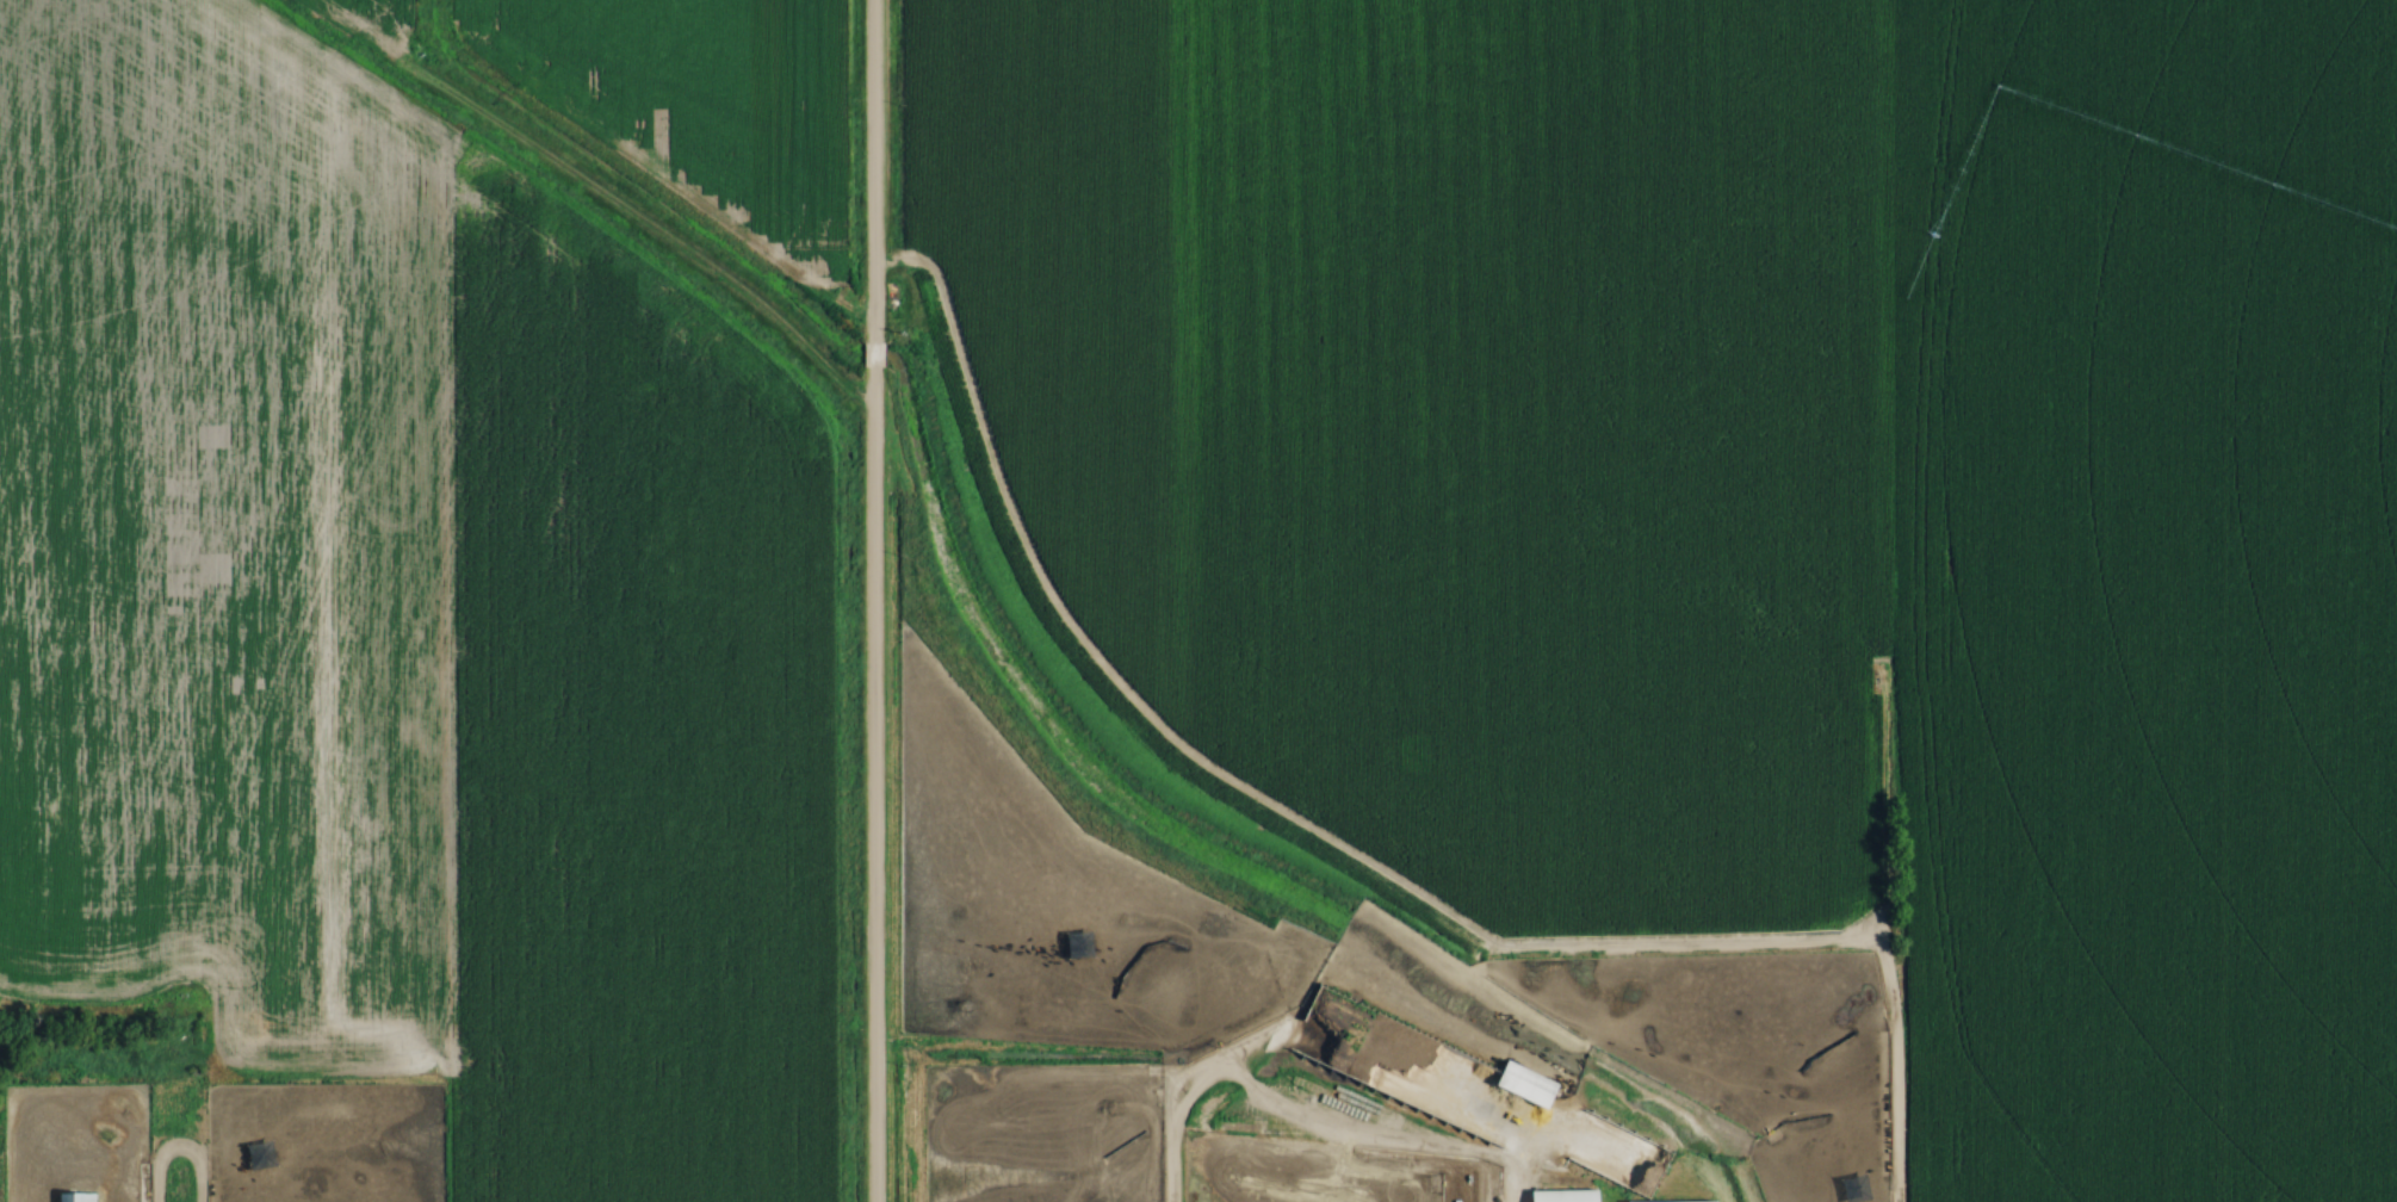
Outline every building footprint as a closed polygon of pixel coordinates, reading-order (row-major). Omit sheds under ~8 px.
[(1542,1110),(1553,1083),(1498,1061),(1487,1088),(1542,1110)] [(1594,1192),(1524,1192),(1524,1201),(1594,1201),(1594,1192)]
